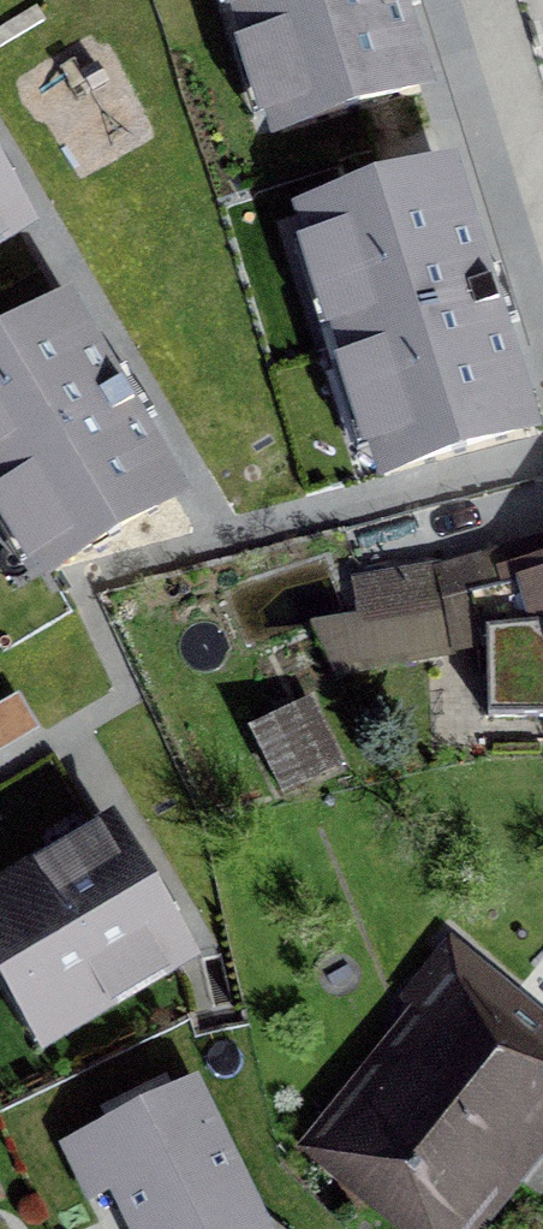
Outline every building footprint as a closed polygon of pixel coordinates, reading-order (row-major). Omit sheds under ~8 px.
[(282,124),(420,83),(395,0),(245,0),(282,124)] [(447,174),(311,217),(391,466),(527,422),(487,298),(447,174)] [(19,234),(0,199),(0,244),(19,234)] [(0,351),(0,483),(49,568),(174,496),(120,403),(67,312),(0,351)] [(356,584),(365,627),(449,612),(474,602),(491,640),(489,716),(542,716),(542,544),(442,574),(438,570),(356,584)] [(315,700),(244,734),(277,804),(349,770),(315,700)] [(106,837),(0,900),(0,943),(50,1028),(176,954),(141,895),(106,837)] [(312,1146),(414,1228),(456,1228),(542,1124),(542,1014),(446,934),(402,988),(427,1008),(312,1146)] [(258,1226),(193,1094),(101,1140),(144,1228),(252,1228),(258,1226)]
